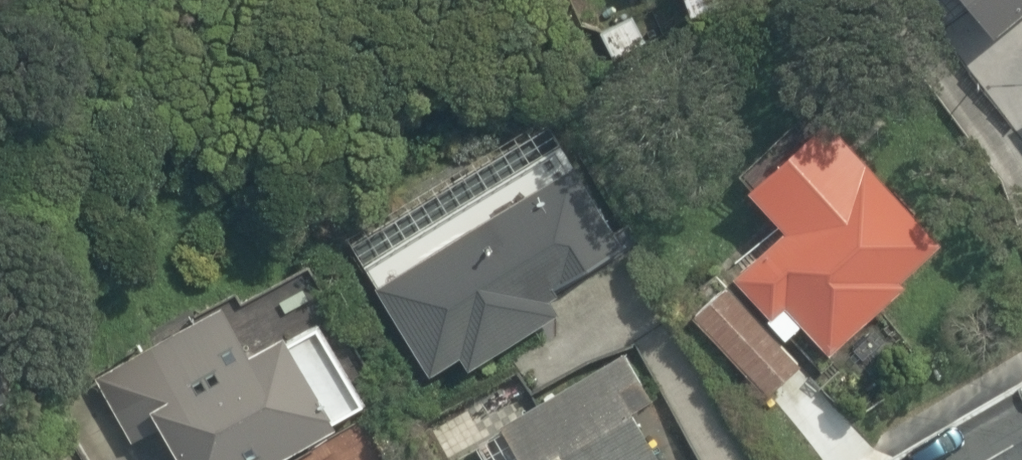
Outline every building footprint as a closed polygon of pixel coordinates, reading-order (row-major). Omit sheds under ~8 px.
[(687,22),(754,0),(679,0),(687,22)] [(1000,39),(1021,22),(1021,0),(969,0),(1000,39)] [(792,241),(689,320),(738,383),(803,333),(822,358),(960,252),(855,117),(755,194),(792,241)] [(437,377),(461,363),(473,383),(569,325),(557,304),(634,257),(568,148),(371,267),(437,377)] [(98,380),(133,443),(166,425),(185,459),(315,459),(381,424),(321,317),(259,352),(233,305),(98,380)] [(690,456),(635,355),(442,459),(683,459),(690,456)]
